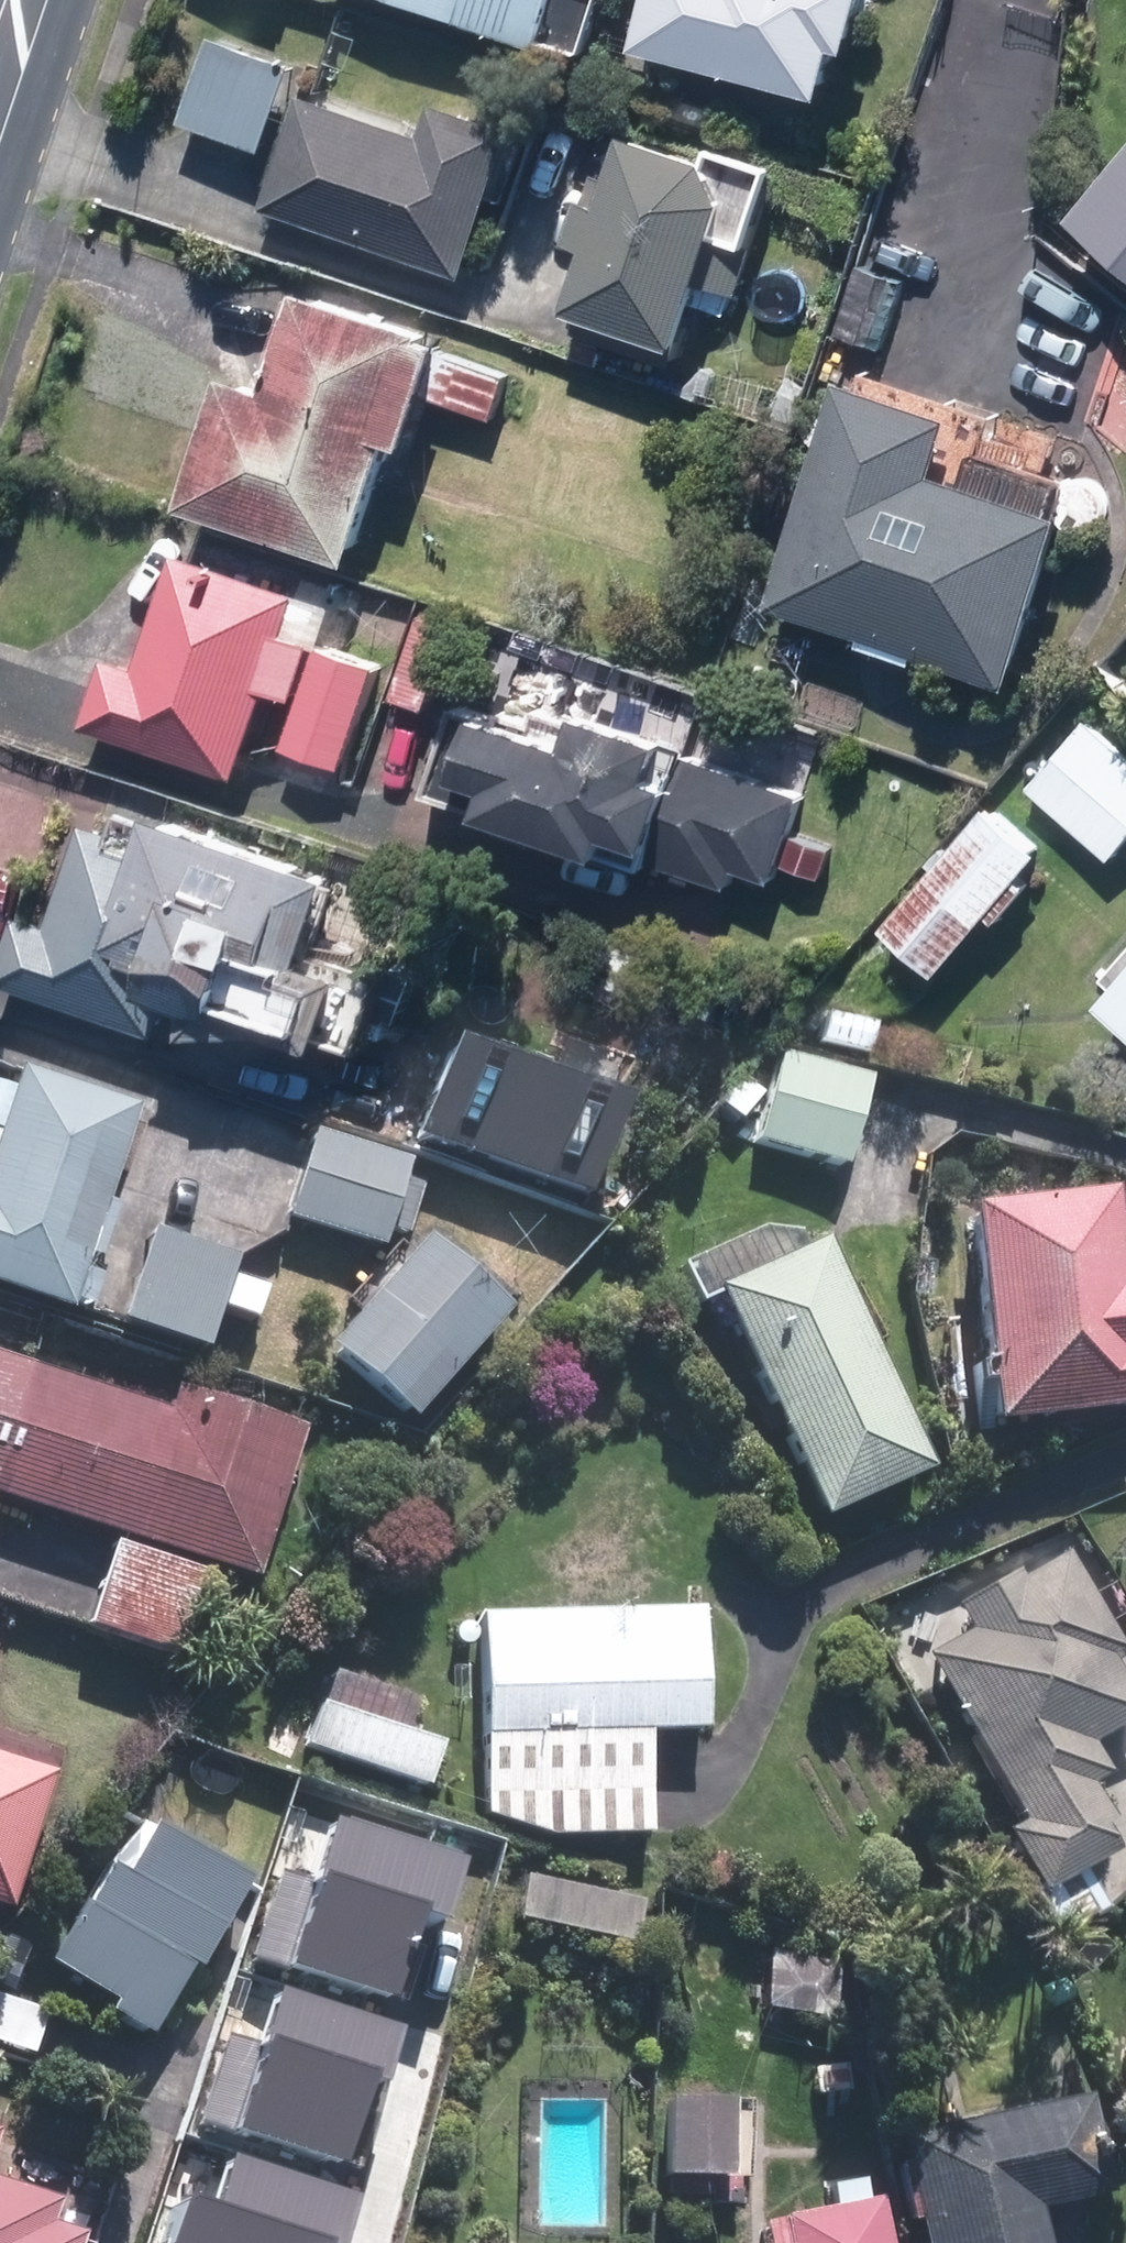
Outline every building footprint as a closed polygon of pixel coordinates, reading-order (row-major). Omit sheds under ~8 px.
[(556,36),(567,0),(440,0),(556,36)] [(657,34),(849,81),(861,32),(877,36),(885,0),(665,0),(657,34)] [(305,57),(222,31),(195,116),(278,143),(305,57)] [(477,269),(525,120),(445,94),(435,127),(308,86),(270,202),(477,269)] [(727,137),(725,145),(648,120),(630,177),(605,169),(584,230),(609,239),(590,297),(702,334),(736,228),(761,236),(786,157),(727,137)] [(1093,205),(1125,232),(1125,166),(1093,205)] [(879,263),(913,274),(941,190),(907,179),(879,263)] [(888,343),(908,281),(864,267),(844,329),(888,343)] [(323,276),(290,376),(246,362),(202,494),(373,550),(414,425),(431,431),(464,330),(446,324),(449,317),(323,276)] [(1086,500),(959,457),(977,403),(863,364),(785,593),(1027,675),(1086,500)] [(252,767),(279,683),(305,691),(324,634),(298,625),(311,585),(190,546),(153,659),(120,649),(98,717),(252,767)] [(467,618),(433,606),(403,691),(437,703),(467,618)] [(389,661),(332,640),(295,738),(355,759),(389,661)] [(395,696),(378,745),(434,765),(451,716),(395,696)] [(812,788),(679,745),(686,724),(603,697),(598,713),(550,697),(543,721),(468,697),(441,782),(740,879),(746,863),(783,875),(812,788)] [(1035,783),(1119,854),(1125,846),(1125,740),(1095,713),(1035,783)] [(949,966),(1052,842),(998,797),(895,921),(949,966)] [(134,802),(127,823),(94,813),(61,917),(33,908),(12,974),(174,1025),(188,981),(377,1040),(401,966),(331,943),(358,857),(172,799),(168,813),(134,802)] [(1111,997),(1125,1010),(1125,979),(1111,997)] [(877,1022),(828,1014),(823,1043),(872,1051),(877,1022)] [(627,1096),(456,1036),(422,1133),(593,1192),(627,1096)] [(782,1051),(757,1140),(847,1164),(871,1075),(782,1051)] [(77,1305),(140,1103),(22,1067),(0,1138),(0,1281),(77,1305)] [(316,1129),(289,1214),(385,1244),(412,1159),(316,1129)] [(1123,1279),(1113,1187),(974,1202),(997,1420),(1125,1406),(1125,1279),(1123,1279)] [(154,1227),(123,1317),(210,1346),(241,1257),(154,1227)] [(334,1345),(416,1416),(512,1306),(431,1235),(334,1345)] [(934,1467),(827,1236),(720,1285),(827,1516),(934,1467)] [(177,1385),(170,1408),(0,1354),(0,1492),(258,1575),(306,1426),(177,1385)] [(207,1568),(119,1540),(94,1614),(182,1642),(207,1568)] [(1111,1771),(1093,1741),(1125,1722),(1125,1680),(1114,1659),(1125,1651),(1125,1649),(1069,1550),(962,1612),(972,1629),(928,1655),(1025,1821),(1007,1831),(1043,1893),(1119,1850),(1103,1823),(1114,1817),(1093,1781),(1111,1771)] [(487,1813),(554,1832),(654,1829),(652,1729),(711,1728),(707,1605),(481,1611),(487,1813)] [(322,1703),(309,1744),(432,1785),(445,1744),(322,1703)] [(12,1906),(57,1770),(0,1751),(0,1902),(12,1906)] [(160,2019),(250,1869),(159,1815),(69,1965),(160,2019)] [(535,1877),(528,1914),(639,1935),(646,1898),(535,1877)] [(842,1957),(769,1946),(760,2007),(832,2018),(842,1957)] [(1094,2091),(900,2134),(924,2242),(1050,2242),(1042,2208),(1116,2192),(1094,2091)] [(736,2097),(671,2096),(669,2175),(734,2176),(736,2097)] [(375,2165),(332,2153),(316,2211),(358,2223),(375,2165)] [(87,2228),(56,2219),(63,2197),(0,2177),(0,2242),(82,2242),(87,2228)] [(177,2197),(164,2242),(283,2242),(261,2237),(265,2223),(177,2197)] [(880,2197),(786,2216),(792,2242),(889,2242),(880,2197)]
